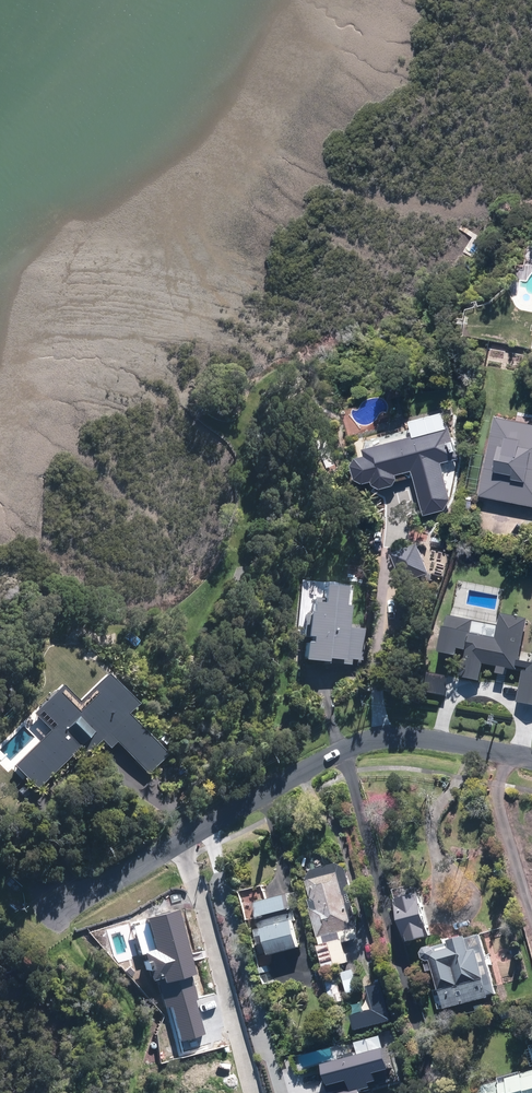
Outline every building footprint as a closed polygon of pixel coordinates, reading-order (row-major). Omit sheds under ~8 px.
[(497,417),(480,496),(531,507),(531,425),(497,417)] [(452,500),(443,464),(461,459),(452,427),(366,450),(368,457),(360,459),(356,467),(359,480),(367,484),(375,482),(377,486),(383,489),(395,486),(399,479),(398,476),(414,472),(426,517),(446,512),(452,500)] [(411,525),(408,541),(427,545),(430,529),(411,525)] [(392,557),(404,586),(431,576),(419,546),(392,557)] [(307,616),(302,665),(325,668),(325,663),(340,665),(339,667),(349,668),(350,661),(362,663),(365,632),(346,630),(348,610),(343,610),(344,592),(323,590),(322,608),(311,607),(310,616),(307,616)] [(519,672),(529,621),(502,616),(497,641),(471,636),(474,623),(452,618),(449,632),(447,632),(440,662),(463,667),(461,679),(481,683),(485,665),(519,672)] [(524,672),(518,704),(531,707),(531,674),(524,672)] [(137,707),(107,677),(79,704),(63,687),(34,716),(50,733),(13,769),(36,792),(80,749),(87,756),(100,742),(109,750),(115,743),(148,776),(168,756),(127,716),(137,707)] [(321,944),(319,945),(325,969),(349,963),(344,942),(359,938),(357,928),(359,924),(353,902),(348,904),(345,894),(350,893),(352,888),(347,868),(338,863),(306,871),(313,899),(310,900),(321,944)] [(289,893),(255,902),(262,929),(260,929),(263,944),(269,942),(272,954),(301,947),(294,921),(296,920),(289,893)] [(407,939),(431,933),(423,904),(399,910),(407,939)] [(490,995),(497,993),(481,934),(431,947),(433,953),(431,954),(440,988),(433,990),(439,1009),(446,1006),(447,1009),(491,997),(490,995)] [(263,973),(271,971),(268,960),(260,962),(263,973)] [(342,972),(349,993),(360,990),(354,969),(342,972)] [(264,976),(266,983),(273,981),(270,973),(264,976)] [(334,1003),(344,1001),(339,981),(329,984),(334,1003)] [(517,1016),(514,1004),(502,1007),(505,1019),(517,1016)] [(501,1078),(501,1080),(484,1085),(480,1092),(531,1092),(531,1070),(501,1078)] [(330,1092),(404,1092),(399,1076),(330,1092)]
